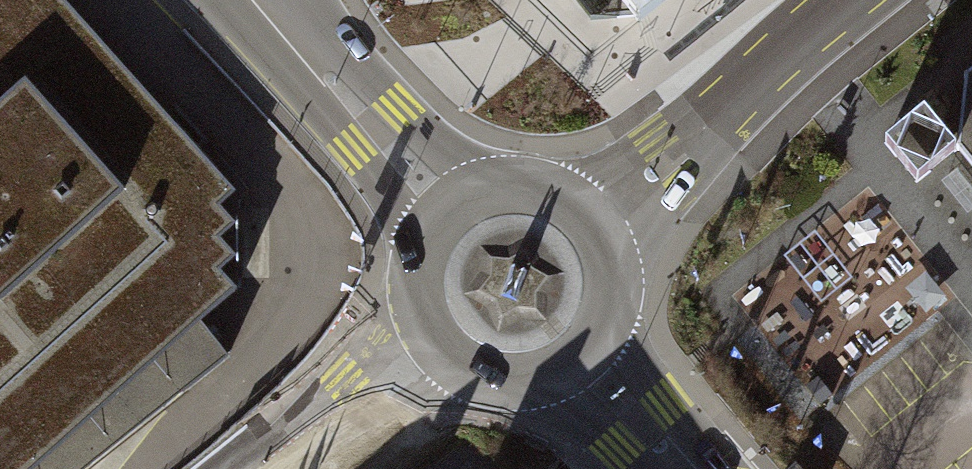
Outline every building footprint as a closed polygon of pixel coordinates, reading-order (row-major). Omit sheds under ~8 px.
[(63,0),(0,0),(0,468),(37,468),(237,290),(221,272),(237,258),(220,240),(236,225),(220,208),(237,193),(63,0)] [(608,21),(631,19),(653,46),(712,0),(590,0),(608,21)] [(963,77),(956,149),(971,170),(971,70),(963,77)]
